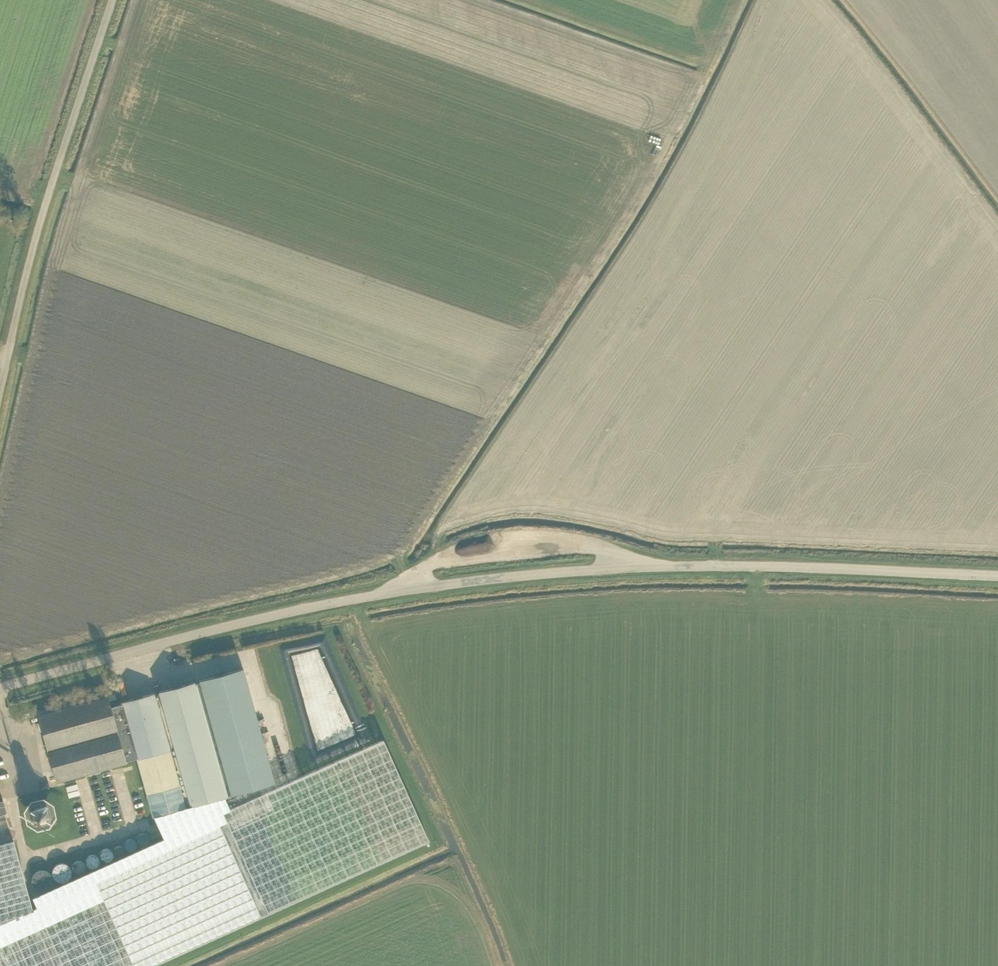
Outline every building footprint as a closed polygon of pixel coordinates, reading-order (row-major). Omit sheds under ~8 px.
[(308,766),(283,677),(254,686),(278,774),(308,766)] [(109,697),(38,717),(56,783),(127,763),(126,761),(137,758),(153,817),(154,817),(163,838),(32,898),(36,907),(32,908),(13,840),(0,844),(0,965),(151,965),(429,840),(383,739),(230,808),(225,797),(227,796),(195,682),(159,692),(159,694),(155,695),(154,693),(121,703),(122,704),(111,707),(109,697)] [(275,779),(249,686),(233,691),(259,783),(275,779)] [(231,692),(215,696),(242,792),(258,788),(231,692)] [(28,793),(55,786),(51,771),(24,779),(28,793)] [(32,820),(38,824),(45,822),(50,815),(48,808),(42,804),(35,806),(31,812),(32,820)] [(135,828),(136,834),(156,828),(154,822),(135,828)] [(105,849),(102,856),(110,860),(113,853),(105,849)] [(90,865),(99,863),(97,854),(88,856),(90,865)] [(70,865),(55,865),(55,880),(71,879),(70,865)]
